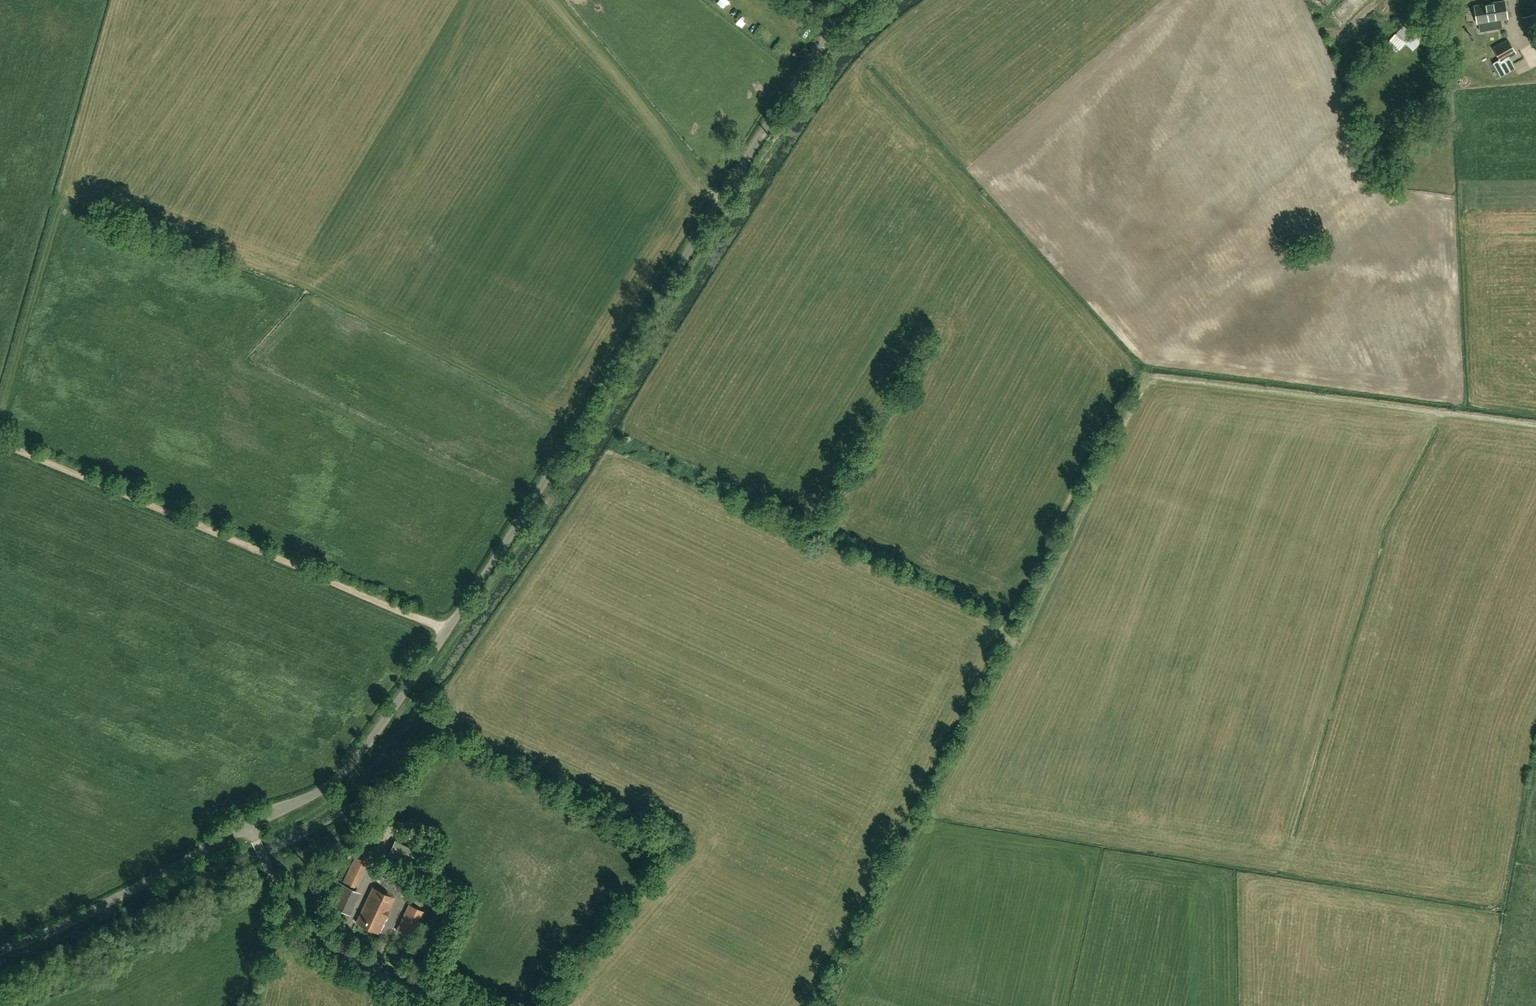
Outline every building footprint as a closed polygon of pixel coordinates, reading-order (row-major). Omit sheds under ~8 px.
[(1477,23),(1507,18),(1504,0),(1474,5),(1477,23)] [(1529,39),(1535,37),(1535,19),(1535,14),(1523,18),(1529,39)] [(1508,40),(1502,43),(1494,48),(1497,54),(1500,59),(1493,63),(1493,64),(1495,63),(1502,74),(1512,69),(1513,70),(1516,68),(1509,57),(1516,53),(1508,40)] [(385,860),(415,874),(424,854),(395,840),(385,860)] [(357,853),(342,884),(354,889),(369,858),(368,858),(370,853),(362,850),(360,854),(357,853)] [(378,933),(395,897),(373,887),(356,922),(378,933)] [(412,937),(424,911),(409,904),(397,930),(412,937)]
